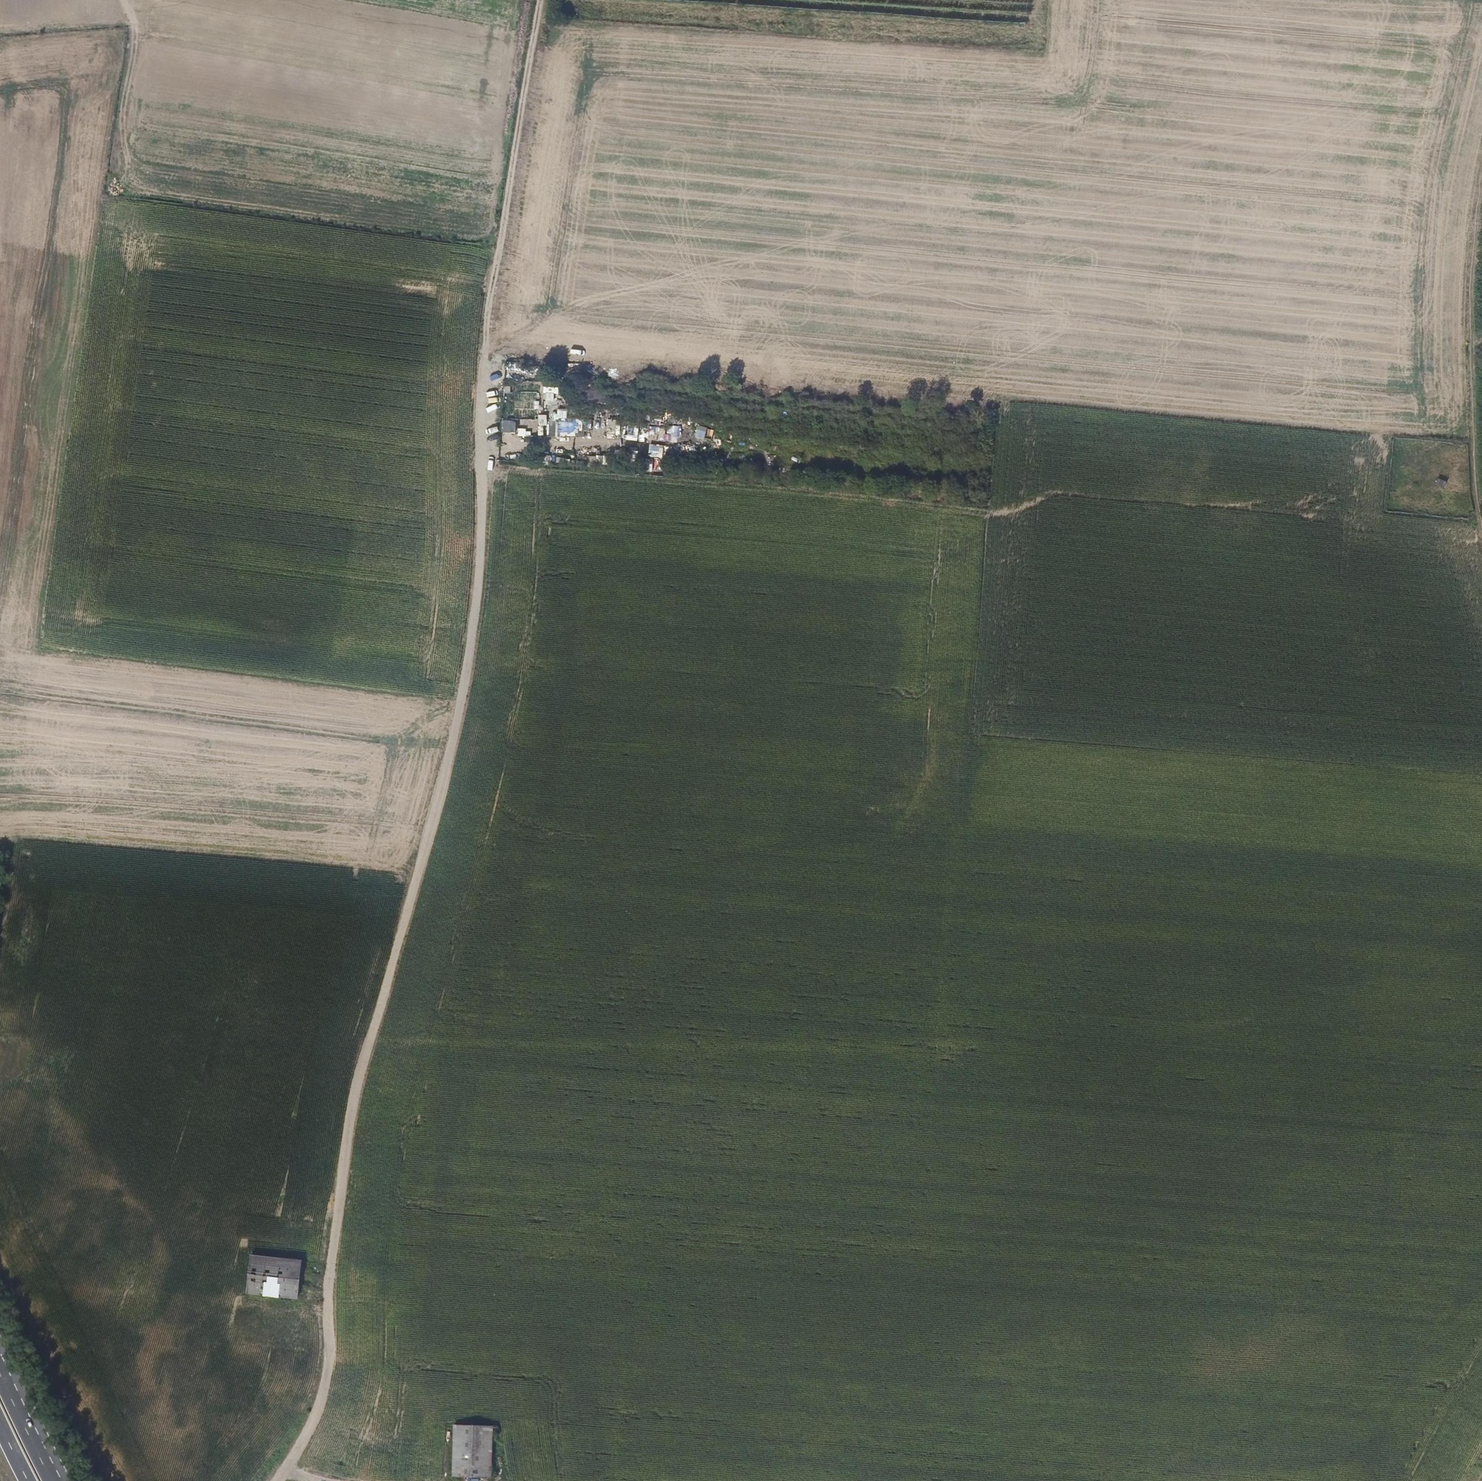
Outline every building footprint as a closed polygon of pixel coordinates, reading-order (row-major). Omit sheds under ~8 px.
[(542,393),(542,414),(552,413),(551,393),(542,393)] [(550,417),(549,436),(584,437),(585,418),(550,417)] [(547,435),(547,426),(538,427),(538,435),(547,435)] [(308,1257),(250,1253),(246,1297),(302,1302),(308,1257)] [(494,1424),(454,1425),(453,1475),(492,1476),(494,1424)]
